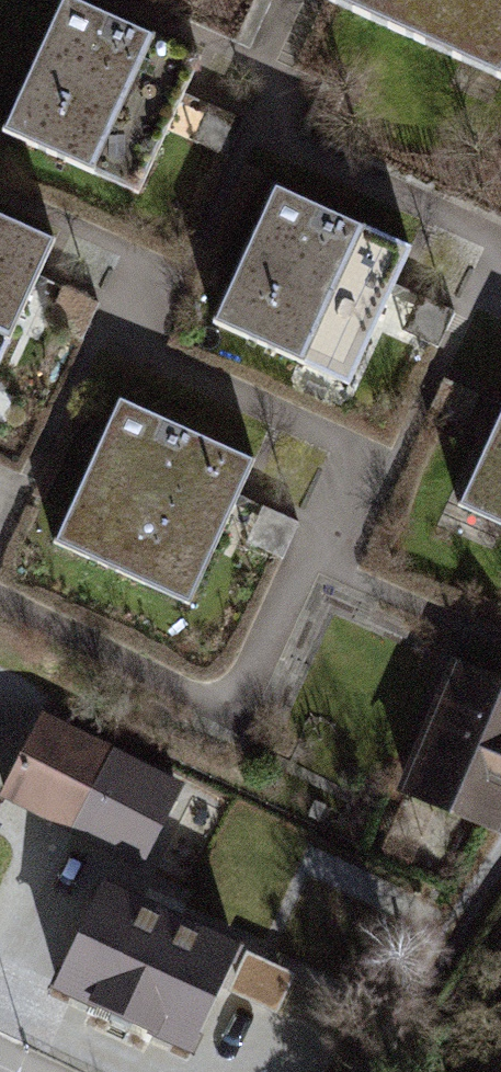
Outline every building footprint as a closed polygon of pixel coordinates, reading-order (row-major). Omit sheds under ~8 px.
[(71,0),(68,0),(5,143),(145,204),(208,60),(71,0)] [(500,83),(500,0),(321,0),(500,83)] [(411,259),(271,198),(207,342),(348,404),(411,259)] [(0,221),(0,373),(56,245),(0,221)] [(256,468),(116,407),(53,551),(193,612),(256,468)] [(464,521),(500,537),(500,437),(464,521)] [(386,790),(500,844),(500,685),(444,661),(386,790)] [(51,712),(15,797),(150,864),(184,781),(51,712)] [(112,896),(64,991),(199,1058),(247,963),(112,896)]
